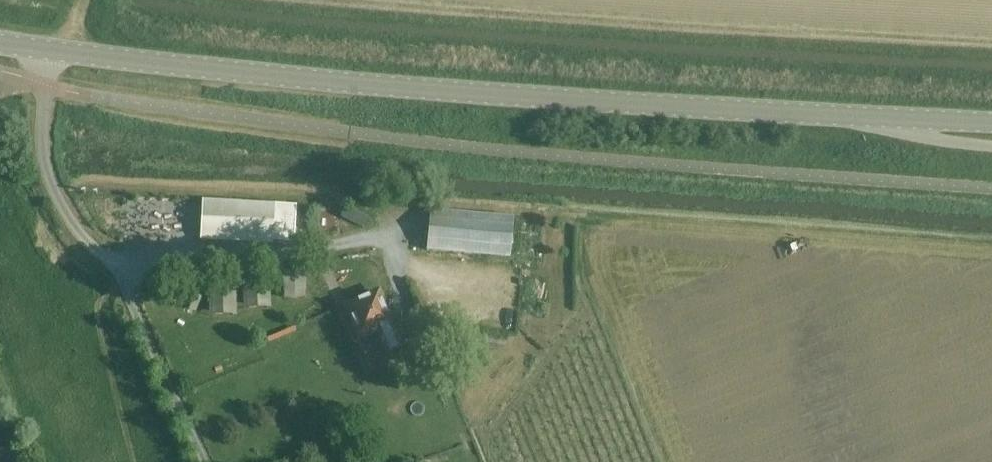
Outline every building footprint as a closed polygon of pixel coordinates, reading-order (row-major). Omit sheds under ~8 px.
[(272,244),(272,243),(293,244),(296,207),(274,206),(203,202),(201,240),(272,244)] [(368,216),(345,204),(340,214),(363,225),(368,216)] [(430,212),(427,252),(510,259),(514,219),(430,212)] [(304,267),(283,267),(283,298),(304,298),(304,267)] [(267,277),(244,277),(244,306),(267,306),(267,277)] [(232,285),(211,285),(211,316),(232,316),(232,285)] [(200,295),(188,291),(182,306),(194,310),(200,295)] [(347,307),(355,326),(360,339),(377,333),(386,355),(401,349),(378,294),(347,307)]
